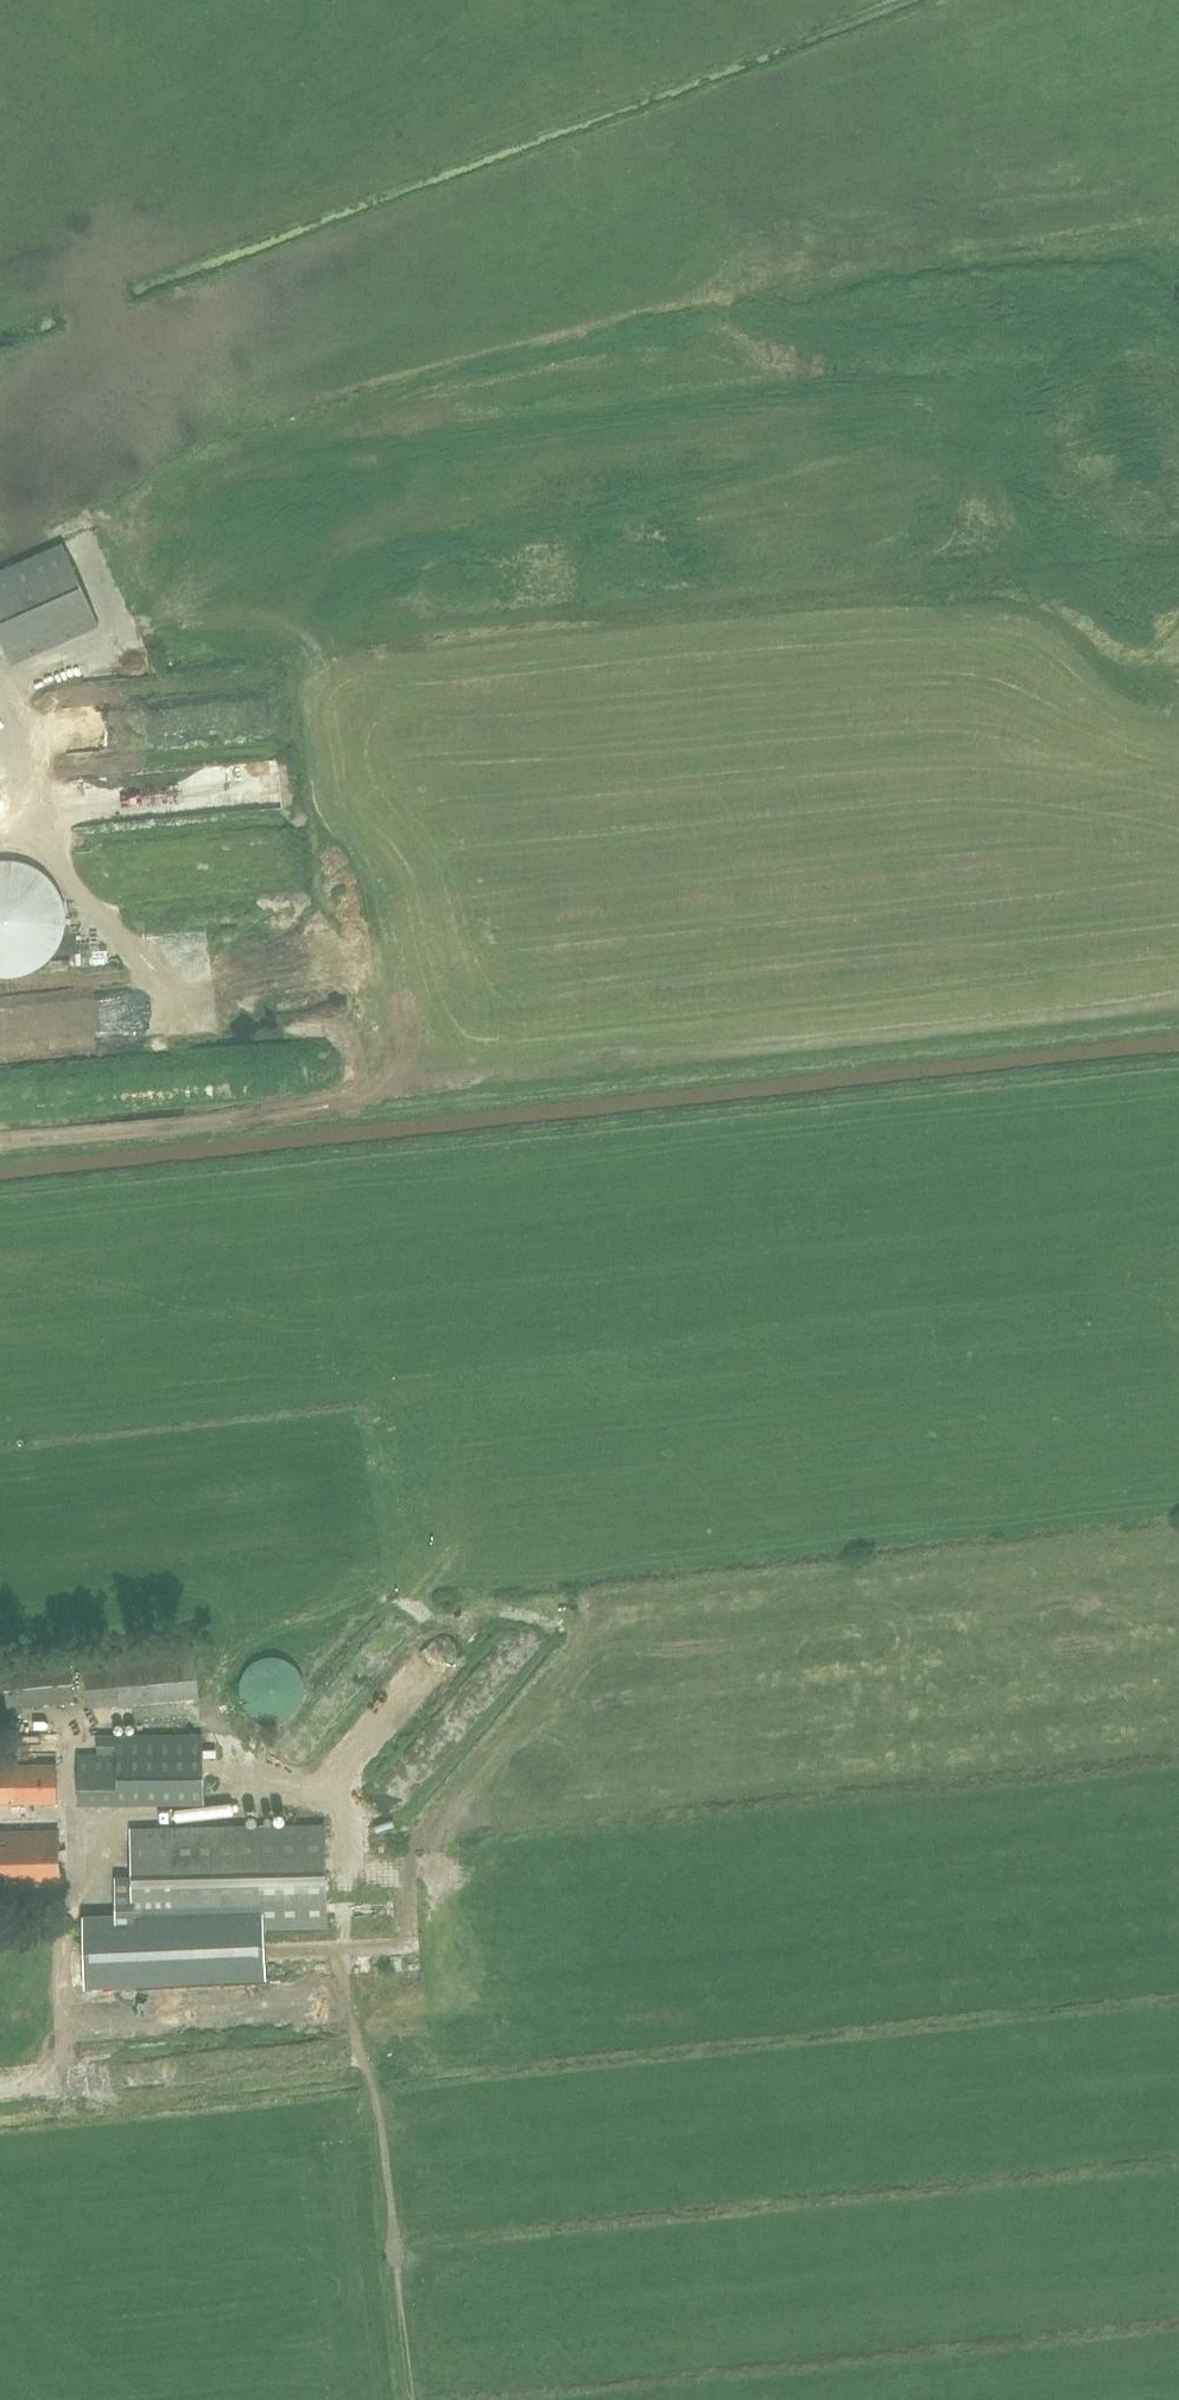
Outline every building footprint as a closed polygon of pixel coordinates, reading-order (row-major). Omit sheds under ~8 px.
[(0,403),(0,437),(14,433),(4,401),(0,403)] [(97,624),(62,544),(0,571),(0,644),(9,663),(97,624)] [(122,741),(120,716),(131,715),(130,703),(64,709),(67,739),(79,738),(78,729),(91,728),(93,744),(122,741)] [(88,1705),(119,1702),(199,1696),(195,1646),(84,1655),(88,1705)] [(6,1713),(72,1707),(68,1656),(2,1662),(6,1713)] [(305,1696),(306,1688),(305,1682),(303,1674),(300,1669),(296,1665),(292,1661),(287,1659),(279,1656),(273,1656),(267,1656),(262,1657),(254,1661),(250,1665),(246,1669),(243,1677),(241,1682),(241,1688),(241,1694),(243,1699),(246,1707),(250,1711),(254,1715),(259,1718),(267,1720),(273,1721),(279,1720),(284,1719),(292,1715),(296,1711),(300,1707),(303,1702),(305,1696)] [(223,1762),(223,1748),(204,1748),(201,1733),(97,1735),(97,1753),(78,1754),(79,1805),(205,1803),(204,1762),(223,1762)] [(55,1803),(55,1765),(0,1765),(0,1803),(55,1803)] [(325,1825),(257,1826),(131,1828),(132,1877),(116,1878),(116,1916),(84,1916),(85,1985),(264,1979),(262,1928),(326,1927),(325,1825)] [(59,1884),(58,1830),(0,1831),(0,1885),(59,1884)] [(141,2031),(162,2029),(161,2016),(140,2018),(141,2031)]
